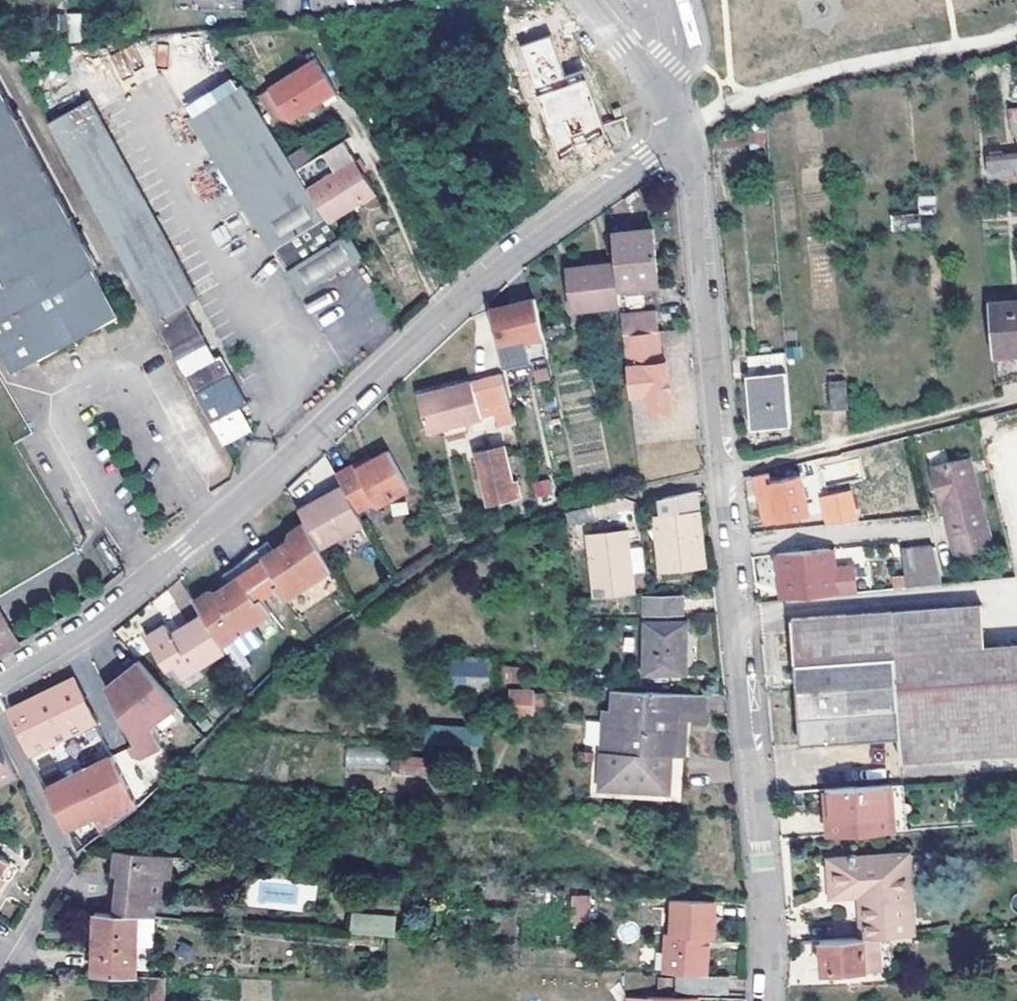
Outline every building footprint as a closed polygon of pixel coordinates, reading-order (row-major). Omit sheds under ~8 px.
[(69,14),(67,42),(80,42),(81,14),(69,14)] [(521,46),(560,166),(606,141),(590,85),(571,94),(554,34),(521,46)] [(135,47),(112,53),(118,76),(141,70),(135,47)] [(319,59),(271,88),(291,119),(338,88),(319,59)] [(327,221),(308,189),(296,170),(242,83),(189,115),(269,246),(272,245),(301,290),(361,253),(347,230),(337,236),(327,221)] [(9,374),(51,352),(119,317),(93,267),(99,264),(0,84),(0,355),(9,374)] [(197,297),(89,98),(47,120),(223,444),(252,429),(241,409),(249,405),(221,354),(215,357),(186,303),(197,297)] [(1010,136),(1016,135),(1016,107),(1008,108),(1010,136)] [(605,127),(610,139),(628,132),(622,114),(603,121),(605,127)] [(746,129),(748,143),(749,153),(764,151),(761,119),(746,120),(746,129)] [(349,139),(296,170),(308,189),(354,161),(349,139)] [(986,179),(1016,177),(1016,150),(983,153),(986,179)] [(308,189),(327,221),(374,193),(354,161),(308,189)] [(890,215),(891,228),(918,226),(917,213),(890,215)] [(652,283),(647,227),(612,231),(615,260),(618,287),(652,283)] [(647,227),(652,283),(657,282),(652,227),(647,227)] [(618,287),(615,260),(566,267),(571,310),(620,304),(618,287)] [(544,357),(547,355),(534,295),(489,307),(510,395),(523,392),(516,363),(530,359),(533,371),(547,368),(544,357)] [(988,304),(992,355),(1016,352),(1016,301),(988,304)] [(623,333),(657,330),(655,310),(621,313),(623,333)] [(657,330),(623,333),(630,396),(647,393),(649,410),(653,413),(666,412),(661,362),(657,330)] [(749,360),(753,421),(753,425),(792,422),(785,351),(748,354),(749,360)] [(745,421),(753,421),(749,360),(742,359),(745,421)] [(661,362),(666,412),(674,411),(668,361),(661,362)] [(494,413),(506,409),(508,409),(498,370),(416,392),(426,431),(494,413)] [(849,407),(846,378),(829,381),(831,407),(849,407)] [(508,419),(506,409),(494,413),(496,422),(508,419)] [(488,502),(515,495),(499,427),(471,434),(488,502)] [(340,483),(354,509),(374,498),(376,502),(409,485),(388,446),(356,464),(353,461),(334,471),(340,483)] [(801,472),(771,478),(768,468),(754,471),(765,522),(808,513),(810,522),(855,512),(839,450),(798,460),(801,472)] [(940,488),(943,500),(958,551),(994,541),(969,456),(930,467),(936,488),(940,488)] [(539,503),(555,497),(547,478),(532,484),(539,503)] [(311,492),(315,498),(337,485),(334,480),(311,492)] [(354,509),(340,483),(337,485),(315,498),(297,507),(304,519),(318,544),(361,521),(354,509)] [(662,534),(657,535),(660,570),(702,565),(694,489),(659,497),(662,513),(660,514),(662,534)] [(593,504),(568,510),(571,524),(596,518),(593,504)] [(318,544),(304,519),(290,529),(289,536),(273,547),(267,538),(253,549),(272,577),(285,596),(330,565),(318,544)] [(595,596),(632,592),(625,531),(589,536),(595,596)] [(832,564),(830,547),(777,553),(781,599),(840,593),(837,563),(832,564)] [(905,574),(896,574),(898,587),(944,582),(935,547),(902,549),(905,574)] [(253,549),(240,561),(258,587),(272,577),(253,549)] [(209,591),(195,601),(204,615),(223,646),(252,624),(273,609),(258,587),(240,561),(225,572),(231,581),(216,592),(209,591)] [(635,620),(668,615),(666,599),(633,603),(635,620)] [(786,661),(979,647),(975,603),(783,617),(786,661)] [(144,642),(171,682),(180,676),(188,689),(206,677),(201,670),(228,654),(223,646),(204,615),(171,637),(165,627),(144,642)] [(677,623),(636,628),(643,681),(684,676),(677,623)] [(252,624),(223,646),(228,654),(239,672),(250,665),(243,655),(263,641),(252,624)] [(12,646),(0,626),(0,653),(12,646)] [(786,661),(786,670),(778,671),(779,683),(788,682),(793,744),(890,737),(892,762),(1016,753),(1016,645),(979,647),(786,661)] [(178,704),(139,658),(106,685),(134,743),(128,746),(132,754),(142,757),(162,747),(153,725),(178,704)] [(490,686),(490,658),(450,658),(450,686),(490,686)] [(138,804),(73,676),(40,693),(8,708),(65,828),(94,814),(102,831),(138,804)] [(180,676),(171,682),(179,694),(188,689),(180,676)] [(612,752),(671,754),(674,755),(677,709),(705,711),(706,694),(613,688),(613,711),(606,710),(604,750),(612,750),(612,752)] [(543,712),(544,693),(500,692),(499,711),(543,712)] [(585,721),(585,745),(598,745),(597,721),(585,721)] [(479,755),(478,725),(425,727),(426,756),(479,755)] [(16,772),(0,739),(0,787),(4,785),(16,772)] [(386,769),(386,748),(346,748),(346,768),(386,769)] [(602,779),(670,783),(671,754),(612,752),(612,750),(604,750),(602,779)] [(391,759),(393,777),(425,774),(424,756),(391,759)] [(670,783),(602,779),(602,786),(670,789),(670,783)] [(902,781),(892,782),(896,826),(904,825),(902,781)] [(837,814),(839,834),(896,829),(896,826),(892,782),(828,786),(830,815),(837,814)] [(831,834),(839,834),(837,814),(830,815),(831,834)] [(865,936),(890,935),(917,933),(916,929),(914,929),(911,879),(910,855),(912,855),(912,853),(912,852),(856,855),(856,852),(853,852),(853,856),(831,857),(831,859),(833,894),(872,892),(872,898),(863,899),(865,936)] [(138,916),(153,918),(155,899),(169,899),(170,879),(166,878),(167,857),(119,853),(117,875),(122,876),(122,890),(116,890),(114,914),(138,916)] [(925,853),(912,853),(912,855),(910,855),(911,879),(927,878),(925,853)] [(5,874),(13,862),(0,854),(0,882),(5,874)] [(857,919),(858,937),(865,936),(863,899),(872,898),(872,892),(833,894),(831,859),(818,860),(821,906),(846,905),(848,919),(857,919)] [(5,874),(0,882),(0,896),(12,878),(5,874)] [(557,892),(556,901),(565,902),(566,893),(557,892)] [(573,894),(572,919),(587,920),(589,895),(573,894)] [(675,973),(709,974),(710,935),(716,936),(717,899),(675,898),(674,933),(669,933),(667,973),(675,973)] [(138,916),(114,914),(95,913),(93,975),(136,977),(138,916)] [(388,935),(393,935),(394,917),(351,914),(350,932),(388,935)] [(155,918),(153,918),(138,916),(136,977),(152,978),(155,918)] [(865,936),(858,937),(821,939),(824,970),(893,966),(890,935),(865,936)] [(709,974),(675,973),(674,992),(728,994),(728,975),(709,974)] [(136,977),(136,1000),(165,1000),(165,978),(152,978),(136,977)]
